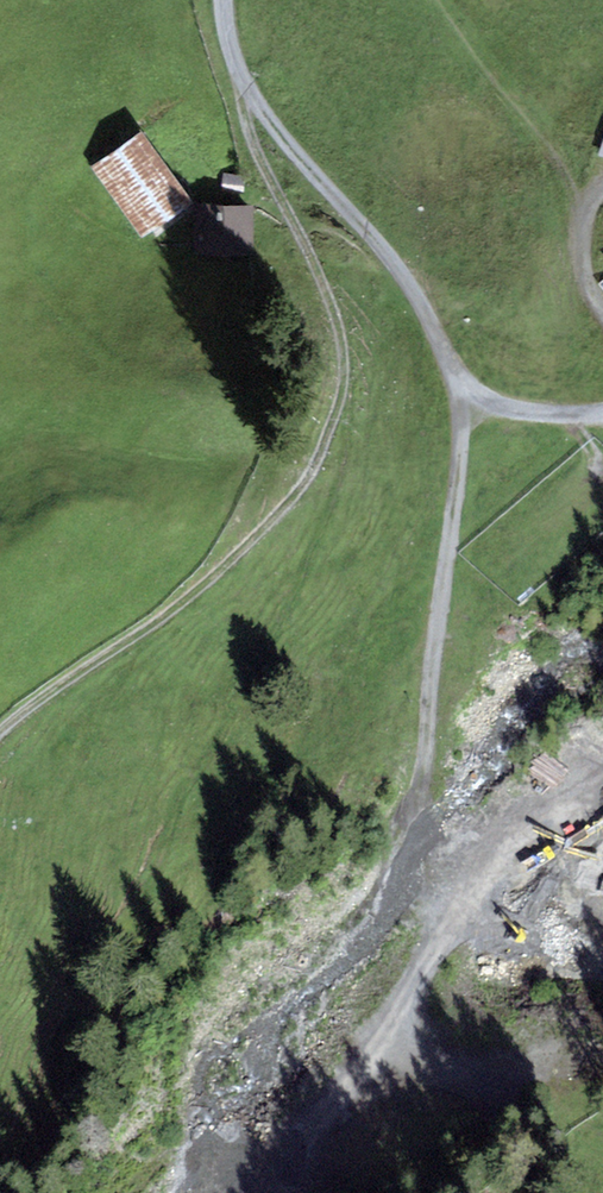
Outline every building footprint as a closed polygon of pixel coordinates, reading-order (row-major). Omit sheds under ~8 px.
[(192,202),(144,137),(102,168),(150,233),(192,202)] [(250,209),(197,208),(196,249),(249,250),(250,209)]
